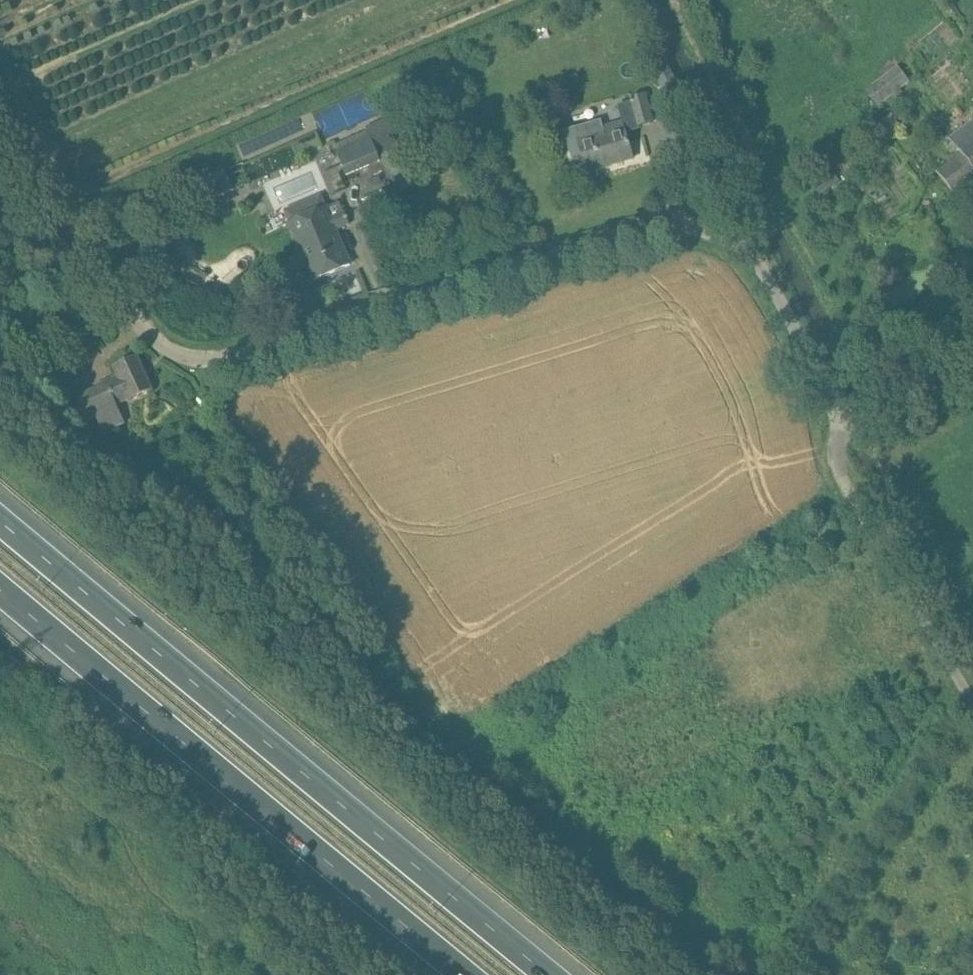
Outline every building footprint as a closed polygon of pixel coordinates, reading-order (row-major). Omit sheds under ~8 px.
[(665,92),(680,85),(668,63),(654,72),(665,92)] [(861,87),(872,106),(908,85),(897,67),(861,87)] [(645,94),(630,98),(639,126),(653,122),(645,94)] [(339,151),(337,152),(348,176),(381,161),(380,158),(382,157),(384,156),(391,152),(400,147),(395,138),(392,140),(389,133),(394,131),(388,118),(376,123),(366,128),(368,132),(370,138),(339,151)] [(601,121),(565,132),(571,153),(572,158),(575,165),(577,172),(587,169),(607,163),(608,167),(634,159),(628,140),(624,127),(605,133),(603,127),(601,121)] [(950,140),(960,153),(972,143),(972,122),(950,140)] [(960,153),(961,154),(972,170),(972,143),(960,153)] [(972,183),(972,170),(961,154),(938,171),(956,196),(972,183)] [(234,190),(225,170),(198,182),(206,201),(234,190)] [(396,179),(392,182),(400,196),(421,183),(414,170),(396,179)] [(308,216),(290,223),(291,224),(307,262),(315,280),(351,265),(336,230),(350,224),(344,211),(340,202),(328,208),(327,208),(308,216)] [(130,402),(135,399),(153,391),(137,357),(114,367),(120,380),(76,401),(87,423),(97,418),(105,434),(127,424),(118,405),(129,400),(130,402)]
